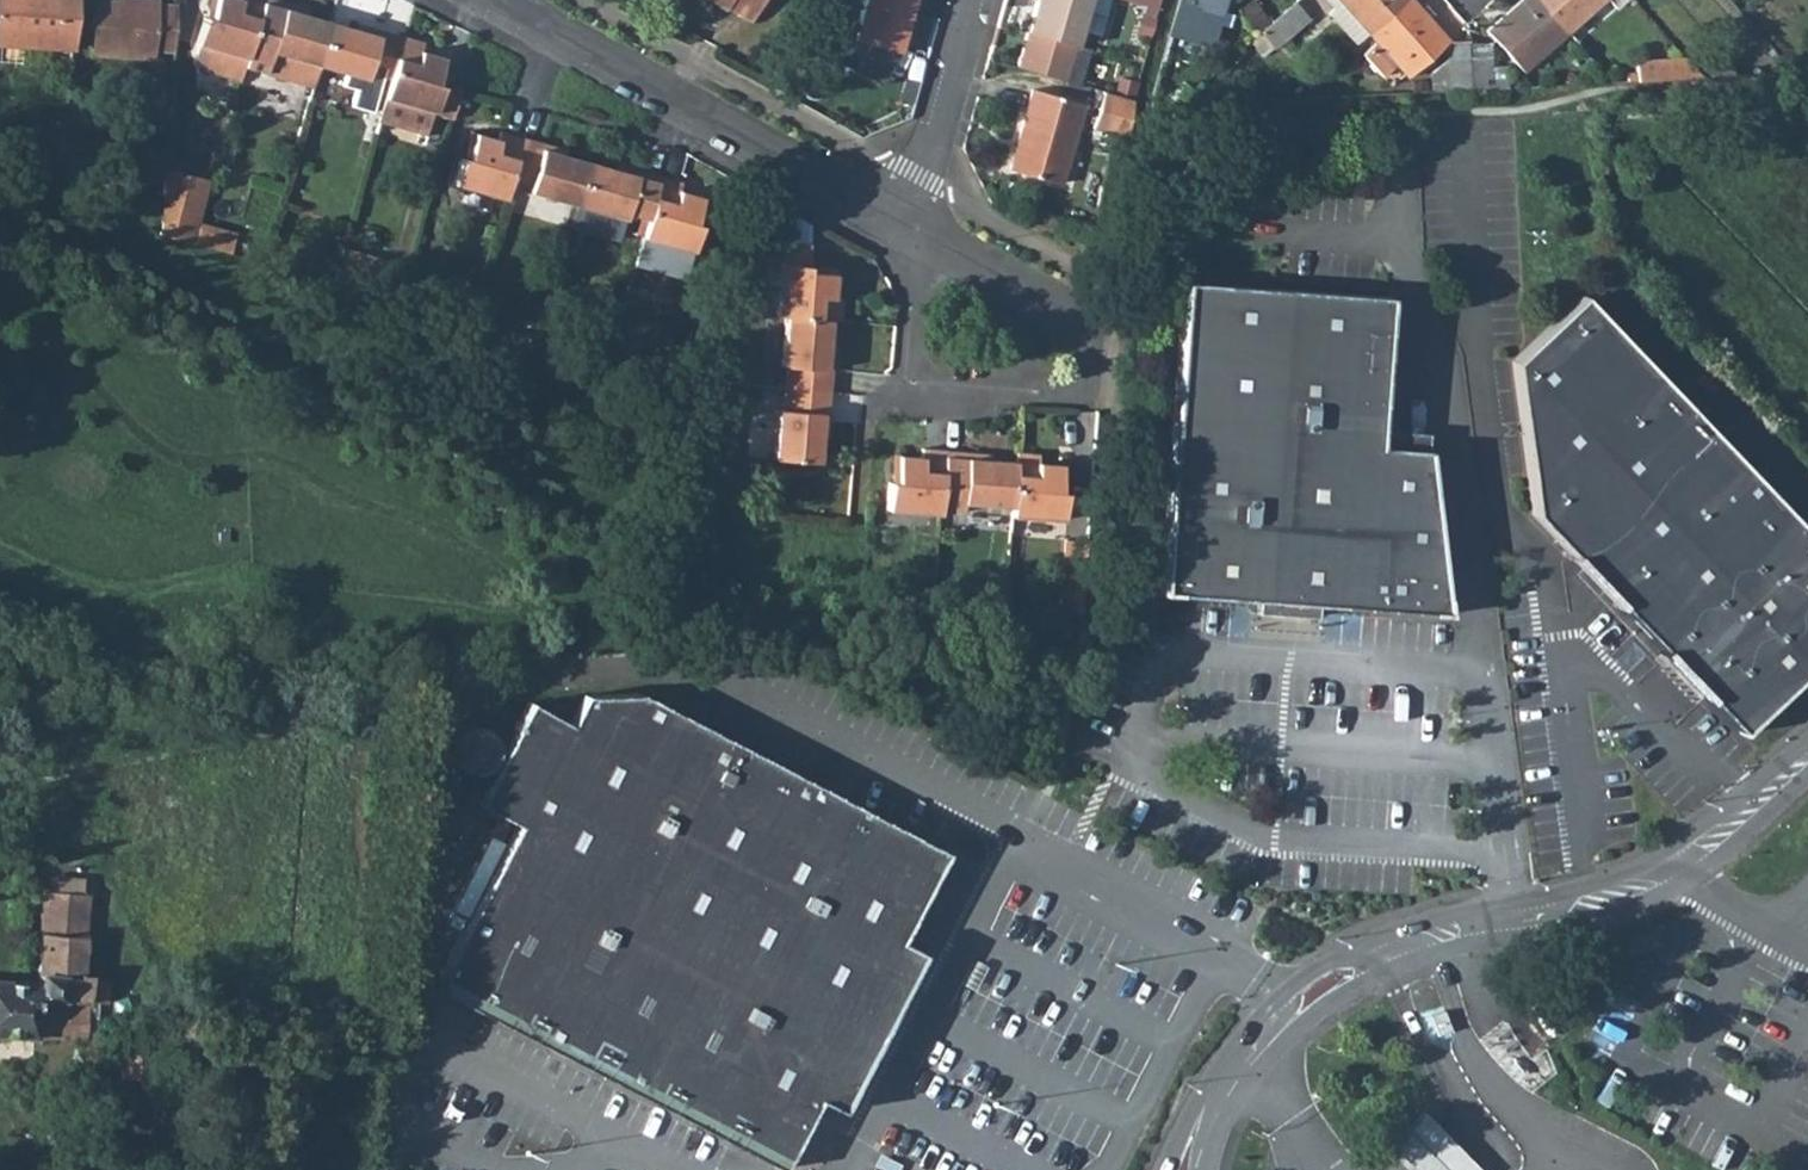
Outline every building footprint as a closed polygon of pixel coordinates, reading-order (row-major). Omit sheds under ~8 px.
[(71,46),(74,0),(0,0),(0,42),(71,46)] [(125,0),(92,0),(89,55),(153,59),(154,50),(172,51),(176,3),(157,2),(158,0),(129,0),(125,0)] [(195,43),(198,43),(193,62),(197,68),(240,80),(244,66),(246,57),(262,3),(262,0),(214,0),(209,18),(203,16),(195,43)] [(214,0),(208,0),(203,16),(209,18),(214,0)] [(279,0),(277,7),(262,3),(246,57),(244,66),(313,85),(318,65),(331,22),(306,14),(298,12),(299,6),(279,0)] [(726,7),(727,5),(751,19),(761,0),(713,0),(726,7)] [(857,21),(852,38),(847,37),(840,49),(837,47),(831,57),(880,84),(895,58),(892,56),(894,50),(897,51),(912,0),(863,0),(857,21)] [(1086,0),(1034,0),(1016,66),(1064,79),(1074,45),(1086,0)] [(1175,12),(1168,34),(1185,39),(1187,32),(1213,39),(1218,22),(1221,9),(1224,0),(1178,0),(1175,12)] [(1368,31),(1403,0),(1340,0),(1341,1),(1368,31)] [(1413,0),(1403,0),(1368,31),(1377,41),(1363,53),(1383,76),(1397,63),(1408,76),(1449,40),(1413,0)] [(1566,31),(1539,0),(1519,0),(1486,29),(1521,70),(1539,54),(1564,33),(1566,31)] [(1566,31),(1601,0),(1539,0),(1566,31)] [(1566,31),(1583,50),(1592,43),(1582,31),(1612,5),(1608,0),(1601,0),(1566,31)] [(1368,31),(1341,1),(1329,12),(1355,42),(1368,31)] [(1307,18),(1292,2),(1249,41),(1254,47),(1262,56),(1307,18)] [(1221,9),(1218,22),(1227,25),(1231,12),(1221,9)] [(847,37),(852,38),(857,21),(852,19),(837,47),(840,49),(847,37)] [(368,73),(389,78),(401,36),(365,25),(363,31),(331,22),(318,65),(366,78),(368,73)] [(1564,33),(1539,54),(1547,64),(1572,42),(1564,33)] [(423,42),(401,36),(389,78),(377,120),(425,134),(431,111),(433,112),(441,85),(435,83),(443,57),(420,50),(423,42)] [(1449,40),(1450,57),(1434,71),(1436,91),(1470,89),(1467,44),(1467,39),(1449,40)] [(1474,43),(1467,44),(1470,89),(1491,88),(1490,67),(1489,43),(1474,43)] [(1086,48),(1074,45),(1064,79),(1076,83),(1086,48)] [(1168,62),(1170,52),(1164,50),(1161,60),(1168,62)] [(443,57),(435,83),(441,85),(449,59),(443,57)] [(1692,65),(1685,58),(1636,60),(1636,61),(1636,80),(1702,77),(1692,65)] [(1731,75),(1730,60),(1695,62),(1692,65),(1702,77),(1731,75)] [(1636,80),(1636,61),(1625,62),(1626,80),(1636,80)] [(786,68),(774,65),(772,72),(785,75),(786,68)] [(1132,78),(1137,80),(1141,67),(1135,65),(1132,78)] [(1490,67),(1491,88),(1504,87),(1503,66),(1490,67)] [(1117,94),(1132,98),(1137,80),(1132,78),(1122,75),(1117,94)] [(452,117),(459,90),(441,85),(433,112),(452,117)] [(1059,183),(1081,102),(1032,88),(1009,169),(1059,183)] [(1092,127),(1126,136),(1132,98),(1117,94),(1102,90),(1092,127)] [(504,198),(509,180),(521,136),(499,130),(497,139),(474,132),(466,159),(461,157),(453,184),(504,198)] [(466,159),(474,132),(468,131),(461,157),(466,159)] [(557,146),(521,136),(509,180),(530,185),(528,191),(576,204),(588,161),(556,152),(557,146)] [(626,212),(647,218),(659,175),(622,165),(621,171),(588,161),(576,204),(624,218),(626,212)] [(211,181),(164,168),(160,234),(193,243),(198,225),(211,181)] [(681,182),(659,175),(647,218),(641,237),(692,251),(699,225),(694,223),(701,197),(678,190),(681,182)] [(699,225),(707,198),(701,197),(694,223),(699,225)] [(198,225),(193,243),(231,253),(235,236),(198,225)] [(829,319),(839,320),(841,297),(832,297),(833,273),(806,270),(807,265),(808,244),(762,240),(760,268),(779,269),(776,315),(785,316),(829,319)] [(332,268),(321,264),(318,276),(329,279),(332,268)] [(806,270),(833,273),(834,267),(807,265),(806,270)] [(1315,604),(1444,615),(1424,450),(1376,446),(1387,296),(1181,281),(1161,558),(1157,558),(1157,566),(1160,566),(1158,593),(1176,594),(1257,600),(1256,613),(1314,617),(1315,604)] [(702,286),(696,308),(704,309),(706,286),(702,286)] [(478,293),(472,311),(487,315),(492,297),(478,293)] [(1569,553),(1622,608),(1755,480),(1579,293),(1510,360),(1531,513),(1569,553)] [(787,366),(785,387),(829,391),(832,353),(826,353),(829,319),(785,316),(781,365),(787,366)] [(826,428),(829,391),(785,387),(783,409),(777,408),(772,458),(817,461),(820,428),(826,428)] [(938,513),(939,510),(944,449),(921,447),(920,456),(896,454),(894,482),(888,481),(886,509),(938,513)] [(981,452),(944,449),(939,510),(961,512),(962,502),(1011,506),(1014,461),(981,458),(981,452)] [(1059,491),(1061,464),(1037,462),(1038,453),(1015,451),(1014,461),(1011,506),(1010,515),(1062,519),(1065,492),(1059,491)] [(894,482),(896,454),(890,454),(888,481),(894,482)] [(1061,464),(1059,491),(1065,492),(1067,465),(1061,464)] [(1755,480),(1622,608),(1755,751),(1807,702),(1807,537),(1755,480)] [(1065,539),(1060,611),(1081,612),(1086,541),(1065,539)] [(943,599),(934,599),(933,611),(942,611),(943,599)] [(980,632),(1000,630),(1000,620),(981,618),(980,632)] [(466,919),(815,1098),(839,1110),(921,952),(899,939),(945,851),(637,692),(584,694),(568,723),(529,701),(475,803),(516,824),(466,919)] [(1042,704),(1040,722),(1052,723),(1054,706),(1042,704)] [(494,740),(491,732),(483,726),(475,723),(466,724),(462,725),(458,727),(455,729),(453,732),(450,737),(449,742),(448,748),(449,753),(451,758),(454,763),(459,767),(466,769),(472,770),(479,768),(486,764),(492,759),(494,753),(496,747),(494,740)] [(80,972),(86,893),(81,893),(82,882),(77,880),(71,878),(66,877),(60,877),(54,878),(48,880),(47,891),(42,890),(40,933),(38,969),(80,972)] [(431,987),(780,1168),(802,1123),(815,1098),(466,919),(431,987)] [(37,982),(0,980),(0,1035),(36,1037),(36,1035),(83,1039),(85,1039),(89,973),(80,972),(38,969),(37,982)] [(1449,1004),(1423,1014),(1432,1038),(1459,1028),(1449,1004)] [(96,1048),(96,1039),(85,1039),(83,1039),(82,1047),(96,1048)] [(99,1066),(132,1066),(131,1044),(98,1045),(99,1066)] [(1469,1158),(1444,1133),(1422,1110),(1393,1148),(1413,1169),(1414,1169),(1480,1169),(1469,1158)]
